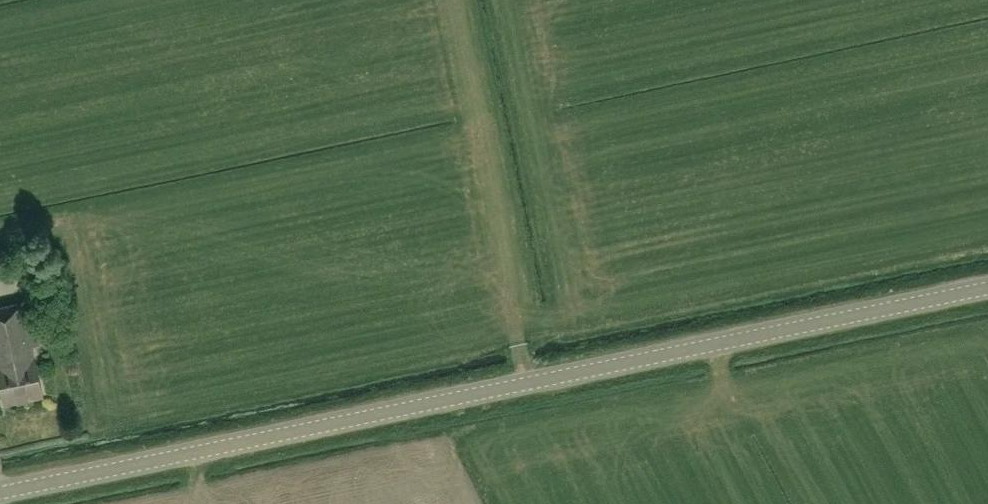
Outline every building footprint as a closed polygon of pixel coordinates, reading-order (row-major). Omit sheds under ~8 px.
[(29,296),(0,303),(0,379),(5,403),(44,395),(33,344),(39,343),(29,296)]
